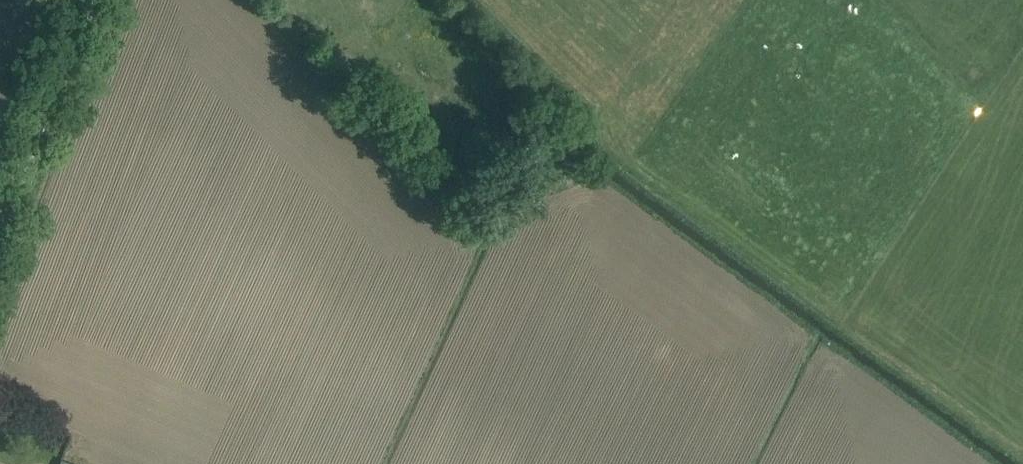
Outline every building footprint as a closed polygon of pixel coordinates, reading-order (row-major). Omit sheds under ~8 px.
[(24,9),(33,0),(15,0),(24,9)]
